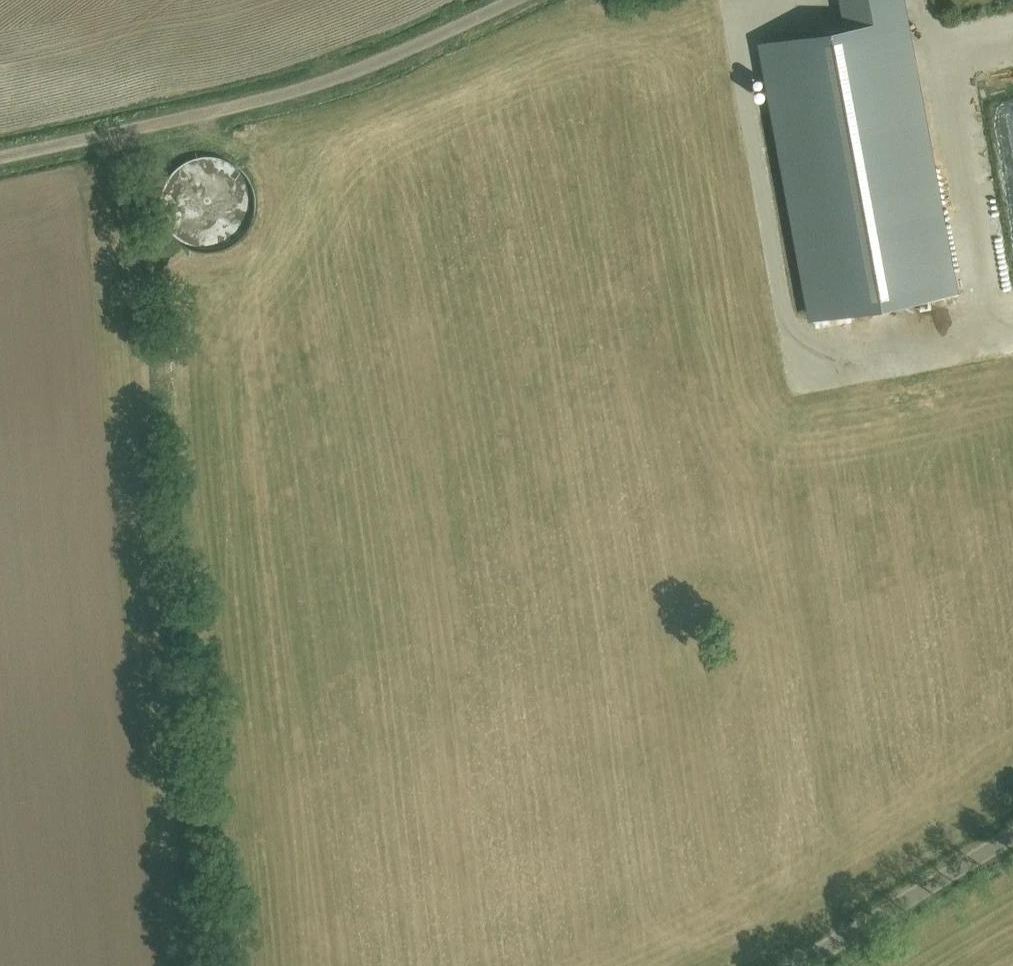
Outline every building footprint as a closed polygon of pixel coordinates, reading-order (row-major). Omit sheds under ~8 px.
[(763,44),(813,317),(954,291),(901,0),(841,0),(847,29),(763,44)] [(217,156),(205,155),(193,158),(183,164),(174,172),(168,183),(164,194),(164,206),(166,218),(172,228),(179,237),(189,244),(201,248),(213,249),(224,247),(235,242),(244,234),(251,223),(255,212),(256,199),(253,187),(247,176),(239,167),(229,160),(217,156)]
